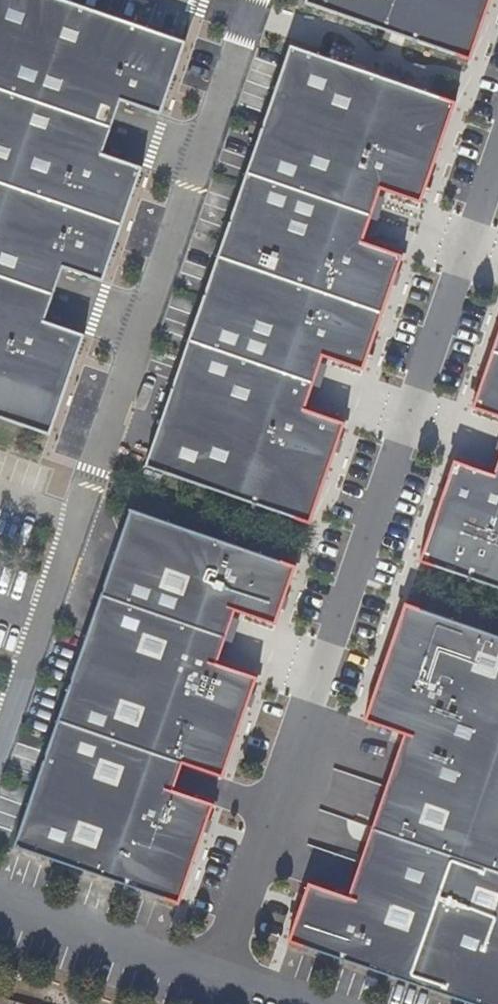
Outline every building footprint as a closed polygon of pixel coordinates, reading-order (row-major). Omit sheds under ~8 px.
[(50,435),(84,335),(44,321),(62,268),(103,282),(142,167),(102,154),(120,101),(160,114),(185,42),(64,0),(0,0),(0,418),(50,435)] [(304,3),(469,59),(490,0),(305,0),(304,3)] [(145,466),(310,523),(343,422),(303,409),(320,356),(361,369),(399,254),(358,241),(376,188),(416,201),(449,100),(289,45),(145,466)] [(474,407),(497,415),(497,337),(474,407)] [(422,560),(497,586),(497,466),(495,475),(455,462),(422,560)] [(296,566),(130,509),(17,843),(182,899),(216,800),(176,786),(185,759),(225,773),(259,673),(219,659),(237,606),(278,620),(296,566)] [(405,603),(365,720),(406,734),(350,897),(310,883),(290,942),(472,1003),(497,1003),(497,635),(405,603)]
